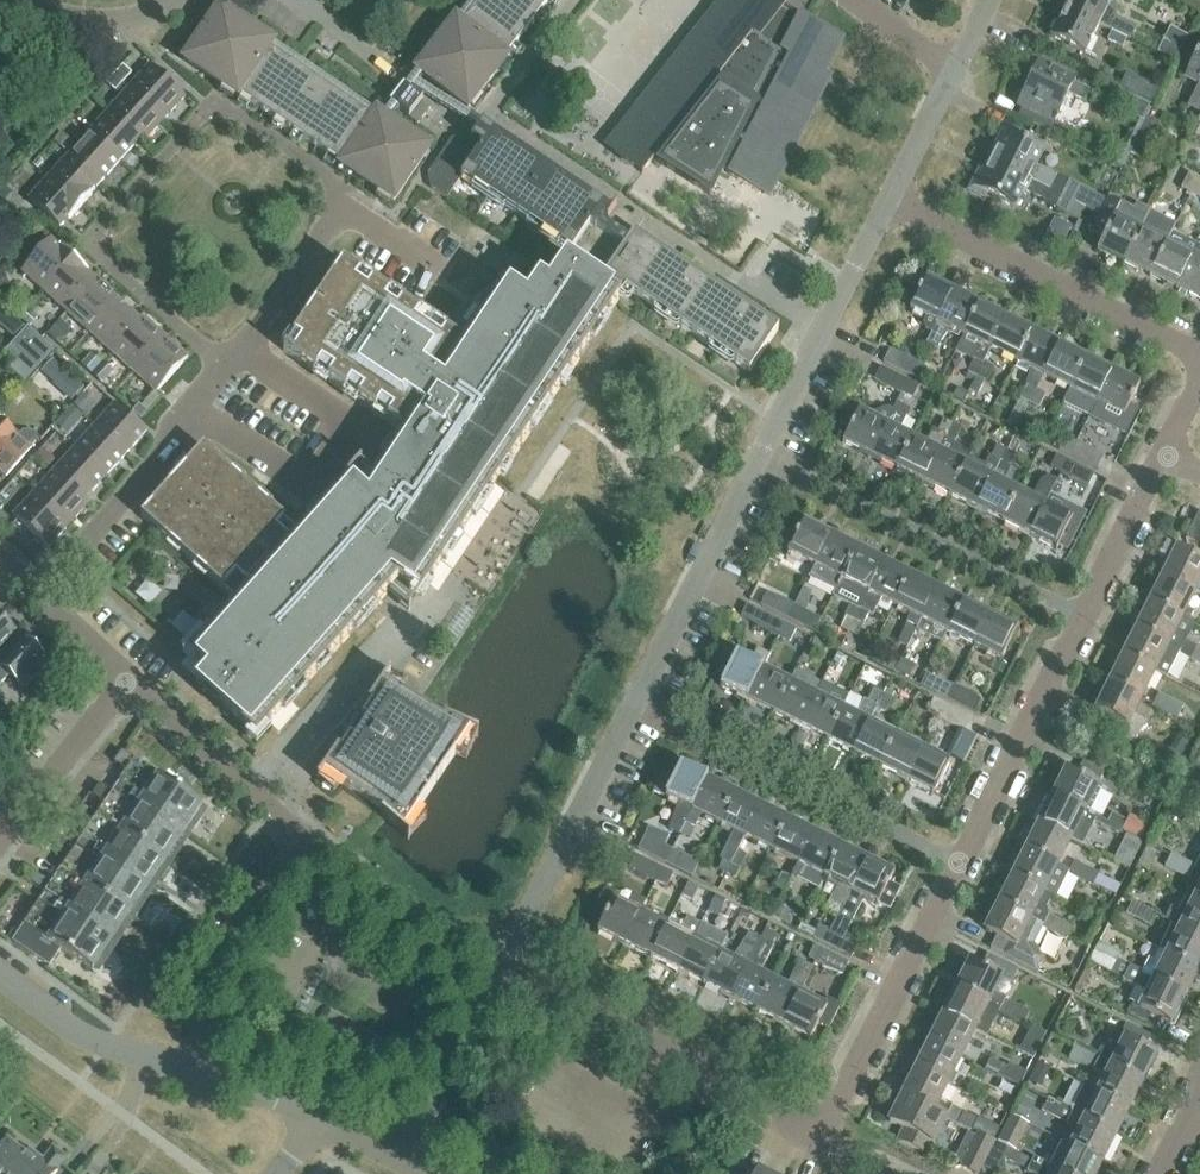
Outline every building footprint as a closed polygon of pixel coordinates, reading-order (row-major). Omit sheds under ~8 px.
[(457,21),(456,20),(416,71),(467,111),(507,60),(506,59),(553,0),(474,0),(457,21)] [(607,146),(641,174),(654,159),(710,196),(722,171),(730,175),(730,176),(769,196),(830,76),(824,73),(841,40),(808,22),(807,24),(796,18),(795,16),(786,10),(786,12),(776,4),(777,3),(773,0),(730,0),(723,8),(718,4),(607,146)] [(1065,10),(1097,26),(1111,33),(1126,41),(1127,41),(1133,28),(1113,18),(1112,0),(1070,0),(1065,10)] [(393,203),(429,149),(376,112),(375,114),(273,44),(274,43),(220,7),(183,60),(237,97),(238,96),(339,165),(339,167),(393,203)] [(1082,55),(1097,26),(1065,10),(1050,39),(1082,55)] [(1157,54),(1174,63),(1186,38),(1169,30),(1157,54)] [(1121,50),(1126,41),(1111,33),(1106,42),(1121,50)] [(1183,80),(1195,86),(1185,107),(1199,115),(1199,45),(1183,80)] [(1089,92),(1037,65),(1020,96),(1015,107),(1020,110),(1046,122),(1051,112),(1056,115),(1067,95),(1083,103),(1089,92)] [(131,74),(122,66),(114,75),(123,83),(131,74)] [(184,98),(149,66),(128,88),(163,121),(184,98)] [(559,69),(546,88),(557,95),(571,77),(559,69)] [(1117,90),(1147,105),(1148,106),(1157,89),(1125,74),(1117,90)] [(114,92),(123,83),(114,75),(106,84),(114,92)] [(389,105),(408,120),(422,102),(403,87),(402,88),(400,87),(397,86),(395,86),(393,86),(391,87),(389,89),(388,90),(387,91),(386,93),(386,94),(386,96),(386,98),(386,99),(387,102),(388,103),(390,104),(389,105)] [(163,121),(128,88),(108,111),(143,143),(163,121)] [(1147,105),(1117,90),(1109,106),(1139,121),(1147,105)] [(415,112),(423,118),(430,110),(421,103),(415,112)] [(1020,110),(1016,119),(1048,134),(1052,126),(1046,122),(1020,110)] [(143,143),(108,111),(88,133),(120,162),(139,140),(143,143)] [(408,120),(417,127),(419,124),(423,119),(415,112),(408,120)] [(1159,124),(1146,118),(1135,142),(1147,148),(1159,124)] [(448,201),(462,180),(573,254),(601,212),(479,130),(472,140),(467,137),(452,140),(428,176),(431,190),(448,201)] [(72,142),(62,132),(54,141),(65,150),(72,142)] [(100,184),(120,162),(88,133),(67,155),(100,184)] [(1039,170),(1033,167),(1040,153),(1002,135),(989,162),(1048,191),(1054,178),(1039,170)] [(1147,148),(1135,142),(1129,152),(1142,159),(1147,148)] [(1116,169),(1125,151),(1113,145),(1103,163),(1116,169)] [(93,192),(100,184),(67,155),(47,177),(81,207),(94,193),(93,192)] [(43,161),(39,157),(33,164),(37,168),(43,161)] [(1048,191),(989,162),(984,171),(980,169),(969,192),(984,200),(986,195),(1013,208),(1021,191),(1043,202),(1042,204),(1054,210),(1067,184),(1054,178),(1048,191)] [(1199,180),(1187,174),(1178,190),(1190,196),(1199,180)] [(1067,184),(1054,210),(1066,216),(1073,203),(1085,209),(1086,208),(1076,203),(1083,189),(1055,175),(1054,178),(1067,184)] [(81,207),(47,177),(26,200),(59,229),(66,220),(67,221),(81,207)] [(1190,196),(1199,200),(1199,198),(1199,180),(1190,196)] [(4,187),(0,192),(0,199),(4,202),(11,194),(4,187)] [(1096,251),(1123,265),(1141,231),(1140,230),(1149,213),(1137,206),(1134,212),(1107,198),(1089,234),(1090,235),(1091,234),(1102,239),(1096,251)] [(575,256),(570,264),(619,298),(624,291),(748,374),(777,331),(635,234),(637,231),(628,225),(633,217),(609,200),(601,212),(573,254),(575,256)] [(1066,216),(1078,222),(1079,223),(1085,210),(1085,209),(1073,203),(1066,216)] [(1055,220),(1043,245),(1058,253),(1071,227),(1055,220)] [(1141,231),(1123,265),(1150,278),(1167,244),(1141,231)] [(19,272),(42,293),(73,260),(59,247),(58,248),(49,240),(19,272)] [(1186,241),(1181,251),(1167,244),(1150,278),(1176,291),(1198,247),(1186,241)] [(1198,247),(1176,291),(1199,303),(1199,248),(1198,247)] [(42,293),(65,313),(94,281),(86,274),(87,273),(73,260),(42,293)] [(425,588),(536,421),(579,358),(588,344),(619,298),(570,264),(548,295),(539,289),(530,304),(500,284),(460,344),(341,265),(282,353),(402,432),(371,478),(358,466),(298,533),(202,448),(139,517),(235,603),(188,657),(211,677),(203,686),(222,704),(218,708),(255,741),(403,574),(425,588)] [(11,291),(5,275),(0,277),(0,295),(11,291)] [(919,329),(931,335),(953,292),(926,279),(916,298),(910,309),(910,311),(924,318),(919,329)] [(94,281),(65,313),(87,333),(116,301),(94,281)] [(963,337),(979,305),(953,292),(931,335),(925,348),(936,353),(950,331),(963,337)] [(116,301),(87,333),(109,353),(138,321),(116,301)] [(990,351),(1006,319),(979,305),(963,337),(956,352),(973,361),(967,374),(976,378),(984,363),(990,351)] [(14,337),(24,326),(1,306),(0,307),(0,324),(14,337)] [(38,318),(29,310),(22,319),(30,326),(38,318)] [(138,321),(109,353),(131,373),(164,338),(142,318),(138,321)] [(47,333),(56,341),(58,339),(61,342),(69,332),(65,328),(67,326),(59,319),(47,333)] [(1032,332),(1006,319),(990,351),(1016,364),(1032,332)] [(55,352),(28,328),(12,346),(38,370),(55,352)] [(1059,345),(1032,332),(1016,364),(1027,369),(1023,386),(1024,387),(1018,400),(1029,405),(1037,389),(1043,377),(1059,345)] [(154,394),(186,359),(164,338),(131,373),(154,394)] [(1085,358),(1059,345),(1043,377),(1069,390),(1085,358)] [(883,363),(911,376),(918,363),(911,358),(890,350),(883,363)] [(90,358),(84,366),(82,367),(90,374),(91,373),(98,365),(90,358)] [(1062,404),(1089,417),(1112,371),(1085,358),(1069,390),(1062,404)] [(918,363),(911,376),(921,382),(928,369),(918,363)] [(984,363),(976,378),(984,381),(990,369),(984,363)] [(93,376),(102,384),(113,372),(104,364),(93,376)] [(893,392),(900,394),(907,381),(881,367),(874,380),(893,392)] [(1139,385),(1112,371),(1089,417),(1126,436),(1138,410),(1129,406),(1139,385)] [(65,372),(54,385),(73,402),(84,389),(65,372)] [(975,381),(970,391),(979,396),(985,382),(984,382),(976,378),(975,381)] [(907,381),(900,394),(913,399),(919,387),(907,381)] [(958,388),(954,398),(963,402),(968,393),(958,388)] [(1037,389),(1029,405),(1037,410),(1045,397),(1037,389)] [(95,407),(84,397),(75,407),(85,417),(95,407)] [(850,401),(838,425),(849,431),(842,444),(869,457),(892,412),(886,409),(875,414),(873,419),(860,412),(862,407),(850,401)] [(93,427),(124,456),(145,433),(113,404),(93,427)] [(132,413),(140,419),(147,411),(140,405),(132,413)] [(67,437),(83,419),(70,407),(54,425),(67,437)] [(892,412),(869,457),(896,470),(912,438),(899,432),(906,419),(892,412)] [(896,470),(922,484),(952,425),(941,419),(935,432),(931,429),(923,444),(912,438),(896,470)] [(922,484),(949,497),(965,465),(970,454),(955,447),(957,443),(963,430),(952,425),(922,484)] [(72,449),(104,478),(124,456),(93,427),(72,449)] [(4,478),(31,449),(11,430),(6,435),(0,429),(0,474),(4,478)] [(1059,450),(1070,455),(1076,442),(1065,438),(1059,450)] [(1076,442),(1070,455),(1097,469),(1103,457),(1085,445),(1076,442)] [(975,510),(1004,452),(1006,448),(999,445),(992,458),(991,458),(986,466),(969,457),(965,465),(949,497),(975,510)] [(42,449),(37,455),(49,466),(54,460),(42,449)] [(72,449),(52,471),(84,500),(104,478),(72,449)] [(975,510),(1002,523),(1018,492),(1002,484),(1010,469),(1008,468),(1014,457),(1004,452),(975,510)] [(1050,467),(1060,474),(1067,460),(1057,455),(1050,467)] [(1067,460),(1060,474),(1068,480),(1088,487),(1095,474),(1067,460)] [(32,494),(67,525),(87,503),(84,500),(52,471),(32,494)] [(1040,482),(1031,498),(1018,492),(1002,523),(1029,537),(1045,505),(1056,481),(1048,478),(1040,482)] [(11,516),(46,548),(67,525),(32,494),(11,516)] [(1045,505),(1029,537),(1056,550),(1072,519),(1045,505)] [(1199,514),(1186,539),(1199,545),(1199,514)] [(814,567),(820,556),(830,536),(803,522),(787,553),(814,567)] [(856,549),(830,536),(820,556),(814,567),(808,580),(834,593),(841,580),(856,549)] [(848,633),(883,562),(856,549),(841,580),(855,587),(846,604),(850,606),(845,616),(847,617),(840,629),(848,633)] [(1194,594),(1199,582),(1199,562),(1177,551),(1163,578),(1194,594)] [(910,576),(883,562),(848,633),(855,636),(861,624),(863,625),(868,615),(872,617),(880,600),(894,607),(910,576)] [(936,589),(910,576),(894,607),(910,615),(896,643),(906,649),(914,633),(916,630),(936,589)] [(1181,620),(1194,594),(1163,578),(1150,604),(1181,620)] [(942,643),(947,633),(963,602),(936,589),(916,630),(942,643)] [(761,606),(788,620),(795,606),(788,601),(767,594),(761,606)] [(989,615),(963,602),(947,633),(974,646),(989,615)] [(1150,604),(1137,631),(1180,653),(1179,655),(1191,661),(1197,649),(1185,642),(1193,626),(1181,620),(1150,604)] [(805,613),(795,606),(788,620),(799,625),(814,633),(821,621),(805,613)] [(779,638),(786,625),(759,611),(752,624),(771,636),(779,638)] [(1017,629),(989,615),(974,646),(1001,660),(1017,629)] [(14,632),(0,619),(0,647),(14,632)] [(797,630),(786,625),(779,638),(790,642),(797,630)] [(1167,679),(1179,655),(1180,653),(1137,631),(1123,657),(1154,673),(1167,679)] [(829,646),(817,640),(813,651),(823,656),(829,646)] [(7,674),(18,685),(18,684),(25,690),(45,668),(39,662),(42,659),(24,642),(0,667),(0,682),(7,674)] [(1197,649),(1191,661),(1199,666),(1199,650),(1197,649)] [(747,702),(763,670),(770,657),(757,650),(751,664),(725,651),(715,670),(727,676),(720,689),(747,702)] [(866,662),(881,670),(886,661),(871,654),(866,662)] [(1110,684),(1141,699),(1154,673),(1123,657),(1110,684)] [(914,667),(900,660),(895,670),(909,677),(914,667)] [(830,669),(822,685),(833,687),(840,674),(830,669)] [(763,670),(747,702),(774,715),(790,684),(763,670)] [(800,729),(816,697),(821,687),(814,681),(802,675),(795,673),(790,684),(774,715),(800,729)] [(942,682),(927,674),(920,686),(936,694),(947,700),(954,686),(942,682)] [(337,752),(316,783),(318,784),(324,776),(382,815),(381,817),(408,842),(409,841),(409,840),(426,821),(417,813),(454,756),(466,762),(476,738),(477,739),(478,737),(444,721),(443,724),(402,696),(407,685),(390,677),(388,675),(368,706),(370,707),(363,719),(360,717),(344,741),(347,743),(339,754),(337,752)] [(1096,711),(1110,717),(1103,731),(1116,737),(1133,746),(1146,721),(1133,715),(1141,699),(1110,684),(1096,711)] [(954,686),(947,700),(974,714),(981,701),(962,689),(954,686)] [(827,742),(853,755),(869,723),(875,711),(882,696),(872,691),(866,703),(861,701),(853,715),(843,710),(827,742)] [(1153,705),(1152,708),(1165,714),(1171,701),(1158,695),(1153,705)] [(891,701),(882,696),(875,711),(884,715),(891,701)] [(816,697),(800,729),(827,742),(843,710),(816,697)] [(928,711),(938,718),(945,704),(934,699),(928,711)] [(1183,708),(1171,701),(1165,714),(1177,720),(1183,708)] [(945,704),(938,718),(944,723),(966,731),(972,718),(945,704)] [(869,723),(853,755),(880,768),(895,736),(869,723)] [(895,736),(880,768),(906,781),(922,750),(895,736)] [(126,755),(138,763),(143,756),(131,748),(126,755)] [(922,750),(906,781),(933,795),(949,763),(922,750)] [(115,762),(116,763),(128,771),(117,788),(184,835),(203,807),(138,763),(126,755),(121,752),(115,762)] [(1185,772),(1193,776),(1199,766),(1190,761),(1185,772)] [(692,812),(707,780),(680,767),(673,781),(663,776),(662,775),(649,801),(650,801),(654,793),(664,798),(676,804),(667,831),(679,837),(692,812)] [(1106,790),(1067,770),(1053,798),(1084,813),(1092,818),(1106,790)] [(734,794),(707,780),(692,812),(718,825),(734,794)] [(106,803),(98,816),(166,862),(184,835),(117,788),(114,793),(100,784),(93,795),(106,803)] [(745,838),(760,807),(734,794),(718,825),(729,831),(719,861),(721,862),(731,867),(738,852),(745,838)] [(1084,813),(1053,798),(1040,824),(1070,840),(1084,813)] [(80,803),(76,811),(84,816),(89,809),(82,804),(80,803)] [(787,820),(760,807),(745,838),(771,852),(787,820)] [(1126,822),(1122,830),(1141,839),(1149,824),(1129,815),(1126,822)] [(98,847),(94,852),(147,889),(166,862),(98,816),(83,837),(98,847)] [(1114,816),(1107,829),(1119,835),(1122,830),(1126,822),(1114,816)] [(813,833),(787,820),(771,852),(798,865),(813,833)] [(1070,840),(1040,824),(1026,851),(1057,866),(1070,840)] [(819,889),(824,878),(840,847),(813,833),(798,865),(792,875),(819,889)] [(51,843),(62,850),(68,842),(57,834),(51,843)] [(638,850),(665,864),(672,850),(667,847),(645,837),(638,850)] [(837,919),(866,860),(840,847),(824,878),(835,884),(822,911),(837,919)] [(147,889),(94,852),(91,857),(77,848),(46,893),(40,903),(14,941),(51,966),(61,951),(92,971),(147,889)] [(672,850),(665,864),(676,870),(682,857),(672,850)] [(1057,866),(1026,851),(1013,878),(1052,897),(1056,899),(1069,873),(1057,866)] [(738,852),(731,867),(739,871),(745,859),(738,852)] [(655,883),(662,869),(636,855),(629,868),(648,880),(655,883)] [(1165,867),(1177,874),(1184,861),(1172,855),(1170,857),(1165,867)] [(691,860),(684,873),(692,878),(699,864),(691,860)] [(866,860),(837,919),(850,925),(863,898),(889,911),(900,890),(888,884),(894,874),(866,860)] [(1196,867),(1193,866),(1184,861),(1177,874),(1190,880),(1194,870),(1196,867)] [(727,874),(731,867),(721,862),(717,869),(727,874)] [(1076,864),(1070,876),(1081,882),(1087,870),(1076,864)] [(736,878),(739,871),(731,867),(727,874),(736,878)] [(674,875),(662,869),(655,883),(668,887),(674,875)] [(1087,870),(1081,882),(1093,888),(1099,876),(1087,870)] [(37,874),(31,883),(39,888),(45,879),(37,874)] [(774,887),(784,893),(791,878),(780,874),(774,887)] [(1013,878),(1000,904),(1038,923),(1044,926),(1049,916),(1047,909),(1053,898),(1052,897),(1013,878)] [(623,945),(642,908),(645,903),(632,896),(627,907),(612,900),(614,895),(605,890),(594,913),(603,918),(596,931),(623,945)] [(717,896),(709,912),(719,917),(727,901),(717,896)] [(1193,903),(1183,897),(1176,912),(1168,908),(1162,920),(1167,923),(1169,924),(1199,940),(1199,906),(1193,903)] [(699,928),(706,914),(710,905),(701,900),(690,922),(685,920),(678,933),(666,927),(650,958),(676,972),(692,940),(699,928)] [(1143,911),(1144,908),(1131,901),(1124,914),(1138,921),(1143,911)] [(1038,923),(1000,904),(986,932),(997,937),(990,950),(1033,971),(1039,958),(1034,941),(1030,939),(1038,923)] [(777,906),(771,918),(772,918),(777,921),(784,924),(790,913),(777,906)] [(642,908),(623,945),(650,958),(666,927),(651,919),(653,914),(642,908)] [(1150,927),(1157,914),(1144,908),(1143,911),(1138,921),(1150,927)] [(706,914),(699,928),(708,931),(714,918),(706,914)] [(1043,929),(1054,935),(1061,922),(1049,916),(1044,926),(1043,929)] [(1061,922),(1054,935),(1066,941),(1072,928),(1061,922)] [(1199,966),(1199,940),(1169,924),(1155,951),(1158,952),(1197,972),(1199,966)] [(814,939),(824,944),(831,930),(820,926),(814,939)] [(831,930),(824,944),(851,958),(858,945),(840,933),(831,930)] [(759,940),(772,947),(776,939),(763,933),(759,940)] [(703,985),(729,999),(759,940),(746,935),(730,959),(719,954),(703,985)] [(692,940),(676,972),(703,985),(719,954),(692,940)] [(729,999),(756,1012),(772,981),(759,974),(773,947),(772,947),(759,940),(729,999)] [(808,958),(815,963),(822,949),(815,945),(808,958)] [(822,949),(815,963),(821,967),(843,976),(849,963),(822,949)] [(1129,968),(1142,974),(1140,977),(1184,998),(1197,972),(1158,952),(1154,959),(1150,957),(1142,973),(1130,967),(1129,968)] [(958,988),(999,1009),(1002,1011),(1000,1015),(1011,1020),(1018,1007),(1006,1002),(992,995),(1000,979),(1012,985),(1020,970),(988,954),(982,966),(971,961),(958,988)] [(1123,980),(1129,968),(1130,967),(1118,961),(1111,974),(1123,980)] [(756,1012),(783,1026),(798,994),(811,969),(797,962),(784,987),(772,981),(756,1012)] [(1154,1033),(1160,1021),(1174,1028),(1181,1014),(1177,1012),(1184,998),(1140,977),(1142,974),(1129,968),(1123,980),(1122,981),(1147,994),(1140,1007),(1133,1003),(1126,1018),(1154,1033)] [(958,988),(944,1015),(975,1031),(986,1036),(999,1009),(958,988)] [(798,994),(783,1026),(810,1040),(817,1025),(828,1030),(840,1007),(827,1000),(823,1007),(798,994)] [(1018,1007),(1011,1020),(1023,1026),(1029,1013),(1018,1007)] [(975,1031),(944,1015),(931,1042),(961,1057),(975,1031)] [(1098,1062),(1141,1084),(1141,1083),(1144,1085),(1151,1072),(1148,1070),(1155,1056),(1144,1051),(1152,1037),(1126,1024),(1120,1036),(1116,1035),(1108,1049),(1105,1047),(1098,1059),(1099,1060),(1098,1062)] [(1019,1053),(1034,1061),(1047,1034),(1033,1026),(1019,1053)] [(961,1057),(931,1042),(917,1069),(948,1084),(961,1057)] [(1068,1060),(1081,1066),(1087,1054),(1075,1047),(1068,1060)] [(1097,1095),(1128,1110),(1141,1084),(1098,1062),(1099,1060),(1098,1059),(1087,1054),(1081,1066),(1091,1072),(1092,1071),(1105,1078),(1097,1095)] [(1004,1066),(992,1060),(985,1073),(997,1079),(998,1076),(1004,1066)] [(998,1076),(1021,1087),(1027,1074),(1010,1065),(1008,1068),(1004,1066),(998,1076)] [(917,1069),(904,1095),(945,1116),(949,1107),(939,1101),(948,1084),(917,1069)] [(945,1116),(904,1095),(890,1123),(904,1130),(899,1142),(926,1155),(932,1143),(933,1144),(946,1117),(945,1116)] [(1084,1121),(1114,1137),(1127,1110),(1097,1095),(1084,1121)] [(1022,1124),(1033,1103),(1023,1098),(1013,1119),(1022,1124)] [(1042,1113),(1054,1119),(1060,1107),(1048,1101),(1047,1103),(1042,1113)] [(953,1107),(946,1120),(959,1126),(965,1113),(953,1107)] [(1070,1148),(1101,1164),(1114,1137),(1084,1121),(1071,1115),(1072,1113),(1060,1107),(1054,1119),(1078,1131),(1070,1148)] [(965,1113),(959,1126),(971,1133),(977,1119),(965,1113)] [(987,1127),(976,1122),(972,1130),(983,1136),(987,1127)] [(982,1167),(995,1142),(978,1134),(961,1167),(974,1173),(979,1173),(982,1167)] [(56,1173),(55,1173),(64,1160),(52,1151),(43,1163),(27,1151),(24,1155),(5,1141),(0,1148),(0,1173),(55,1173),(56,1173)] [(1009,1149),(995,1142),(982,1167),(996,1173),(1009,1149)] [(1101,1164),(1070,1148),(1061,1143),(1048,1170),(1056,1173),(1095,1173),(1101,1164)] [(1015,1166),(1027,1172),(1033,1160),(1021,1153),(1015,1166)] [(1048,1170),(1044,1168),(1046,1166),(1033,1160),(1027,1172),(1026,1173),(1056,1173),(1048,1170)]
